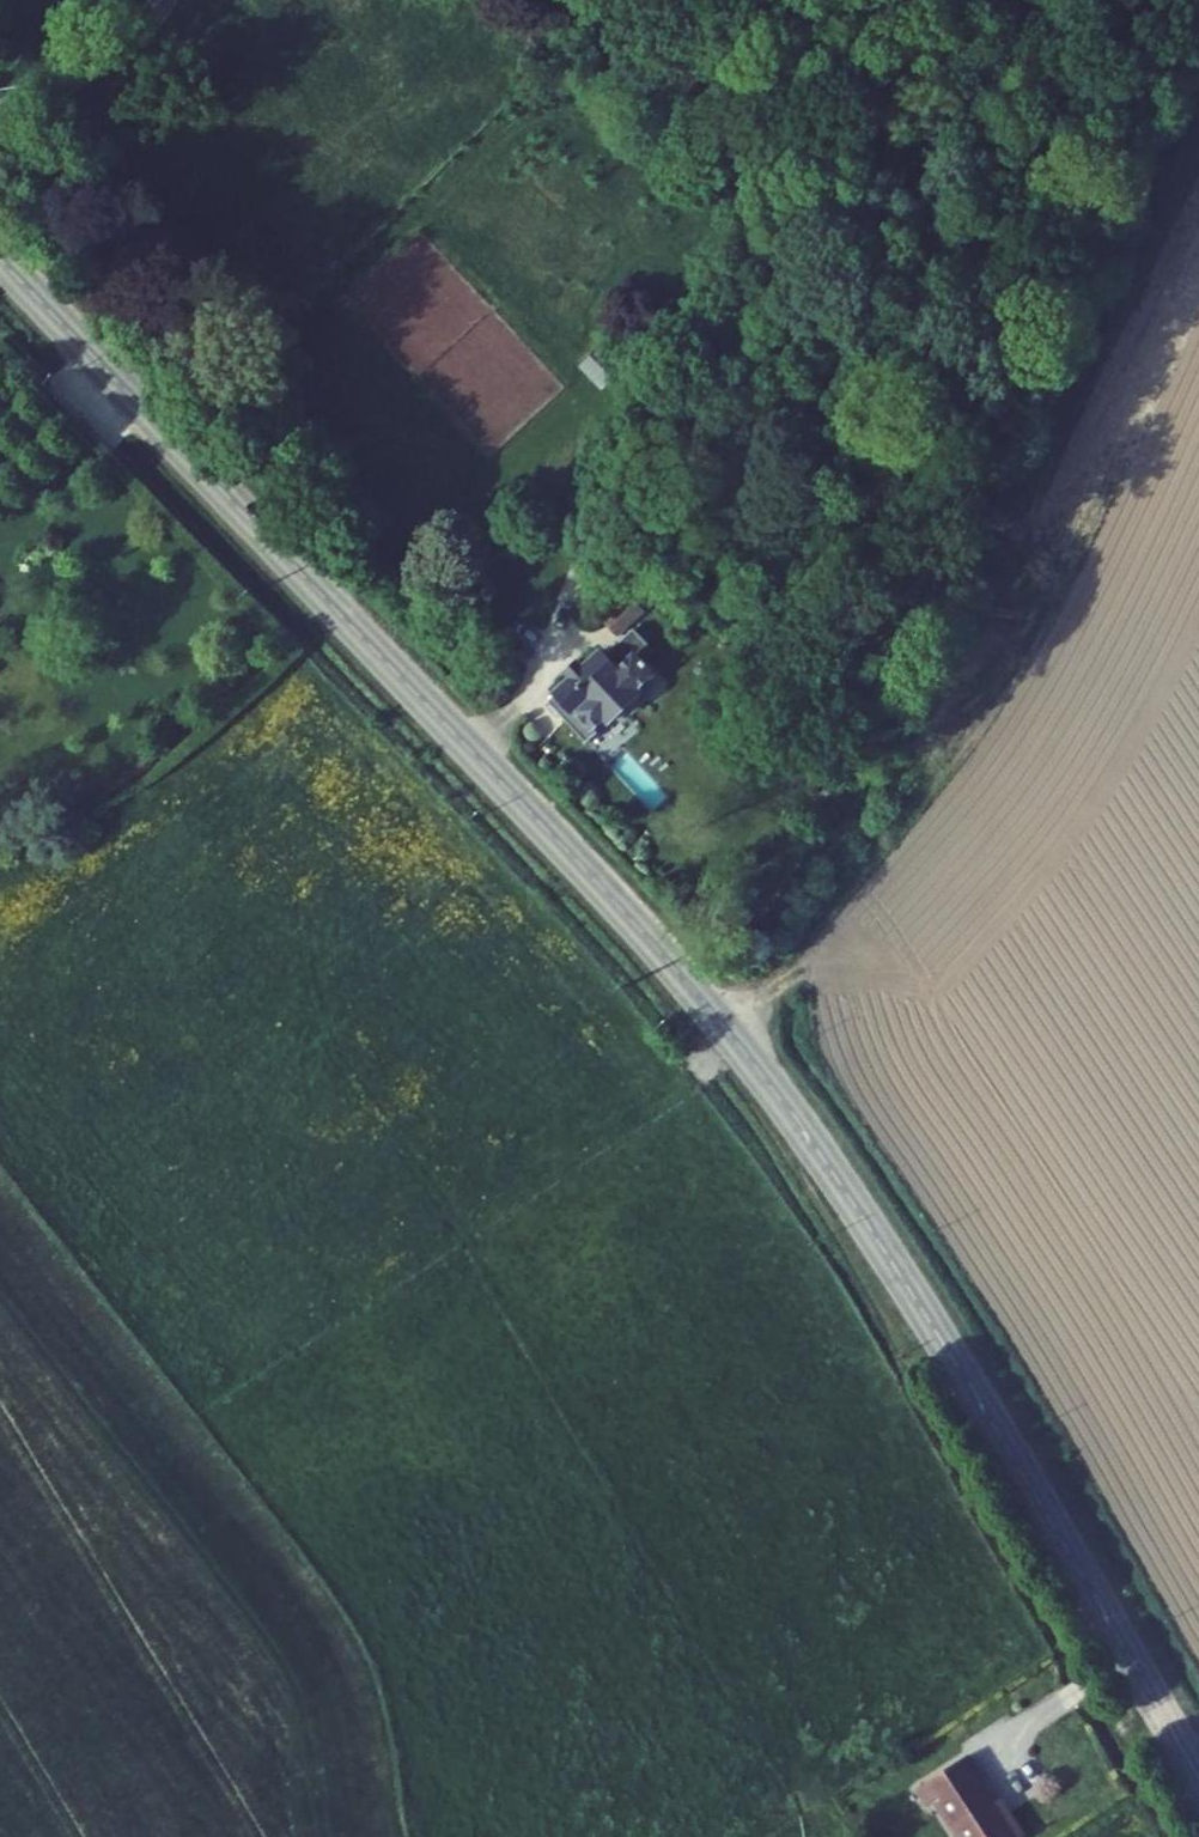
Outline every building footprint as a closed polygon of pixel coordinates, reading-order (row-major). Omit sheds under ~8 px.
[(644,589),(626,568),(595,597),(613,618),(644,589)] [(628,636),(611,652),(594,632),(577,648),(572,643),(560,654),(565,659),(548,674),(567,695),(569,693),(586,712),(599,700),(602,704),(633,676),(630,672),(647,657),(628,636)] [(738,934),(725,948),(733,957),(743,939),(738,934)] [(738,961),(752,947),(743,939),(733,957),(738,961)] [(967,1750),(916,1780),(926,1798),(934,1794),(959,1836),(1016,1836),(1021,1834),(1007,1809),(1003,1811),(967,1750)]
